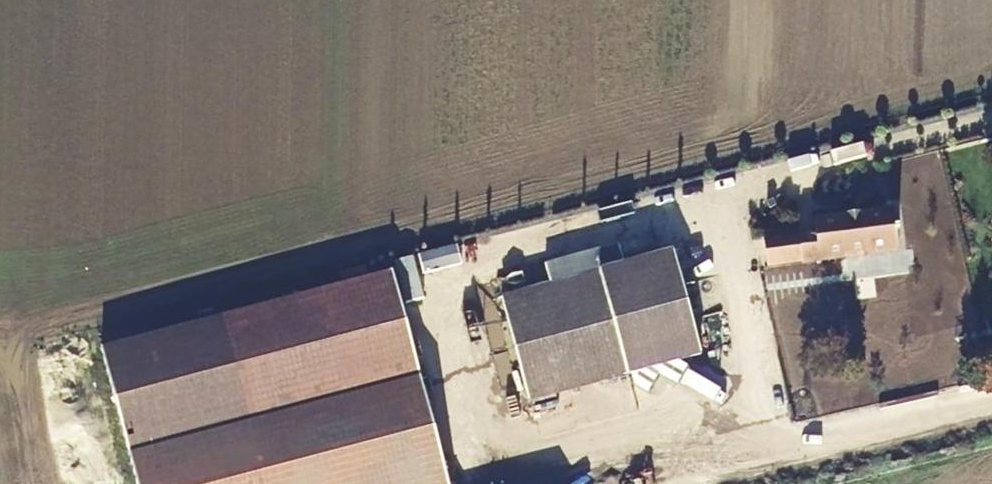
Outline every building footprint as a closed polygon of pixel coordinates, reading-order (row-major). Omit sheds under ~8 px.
[(892,211),(812,219),(813,232),(796,233),(799,261),(842,257),(859,255),(895,252),(892,211)] [(766,264),(799,261),(796,233),(763,236),(766,264)] [(501,295),(529,397),(699,352),(672,250),(574,276),(568,255),(543,262),(547,282),(501,295)] [(859,255),(842,257),(844,272),(861,270),(859,255)] [(101,340),(138,483),(448,483),(391,267),(101,340)]
